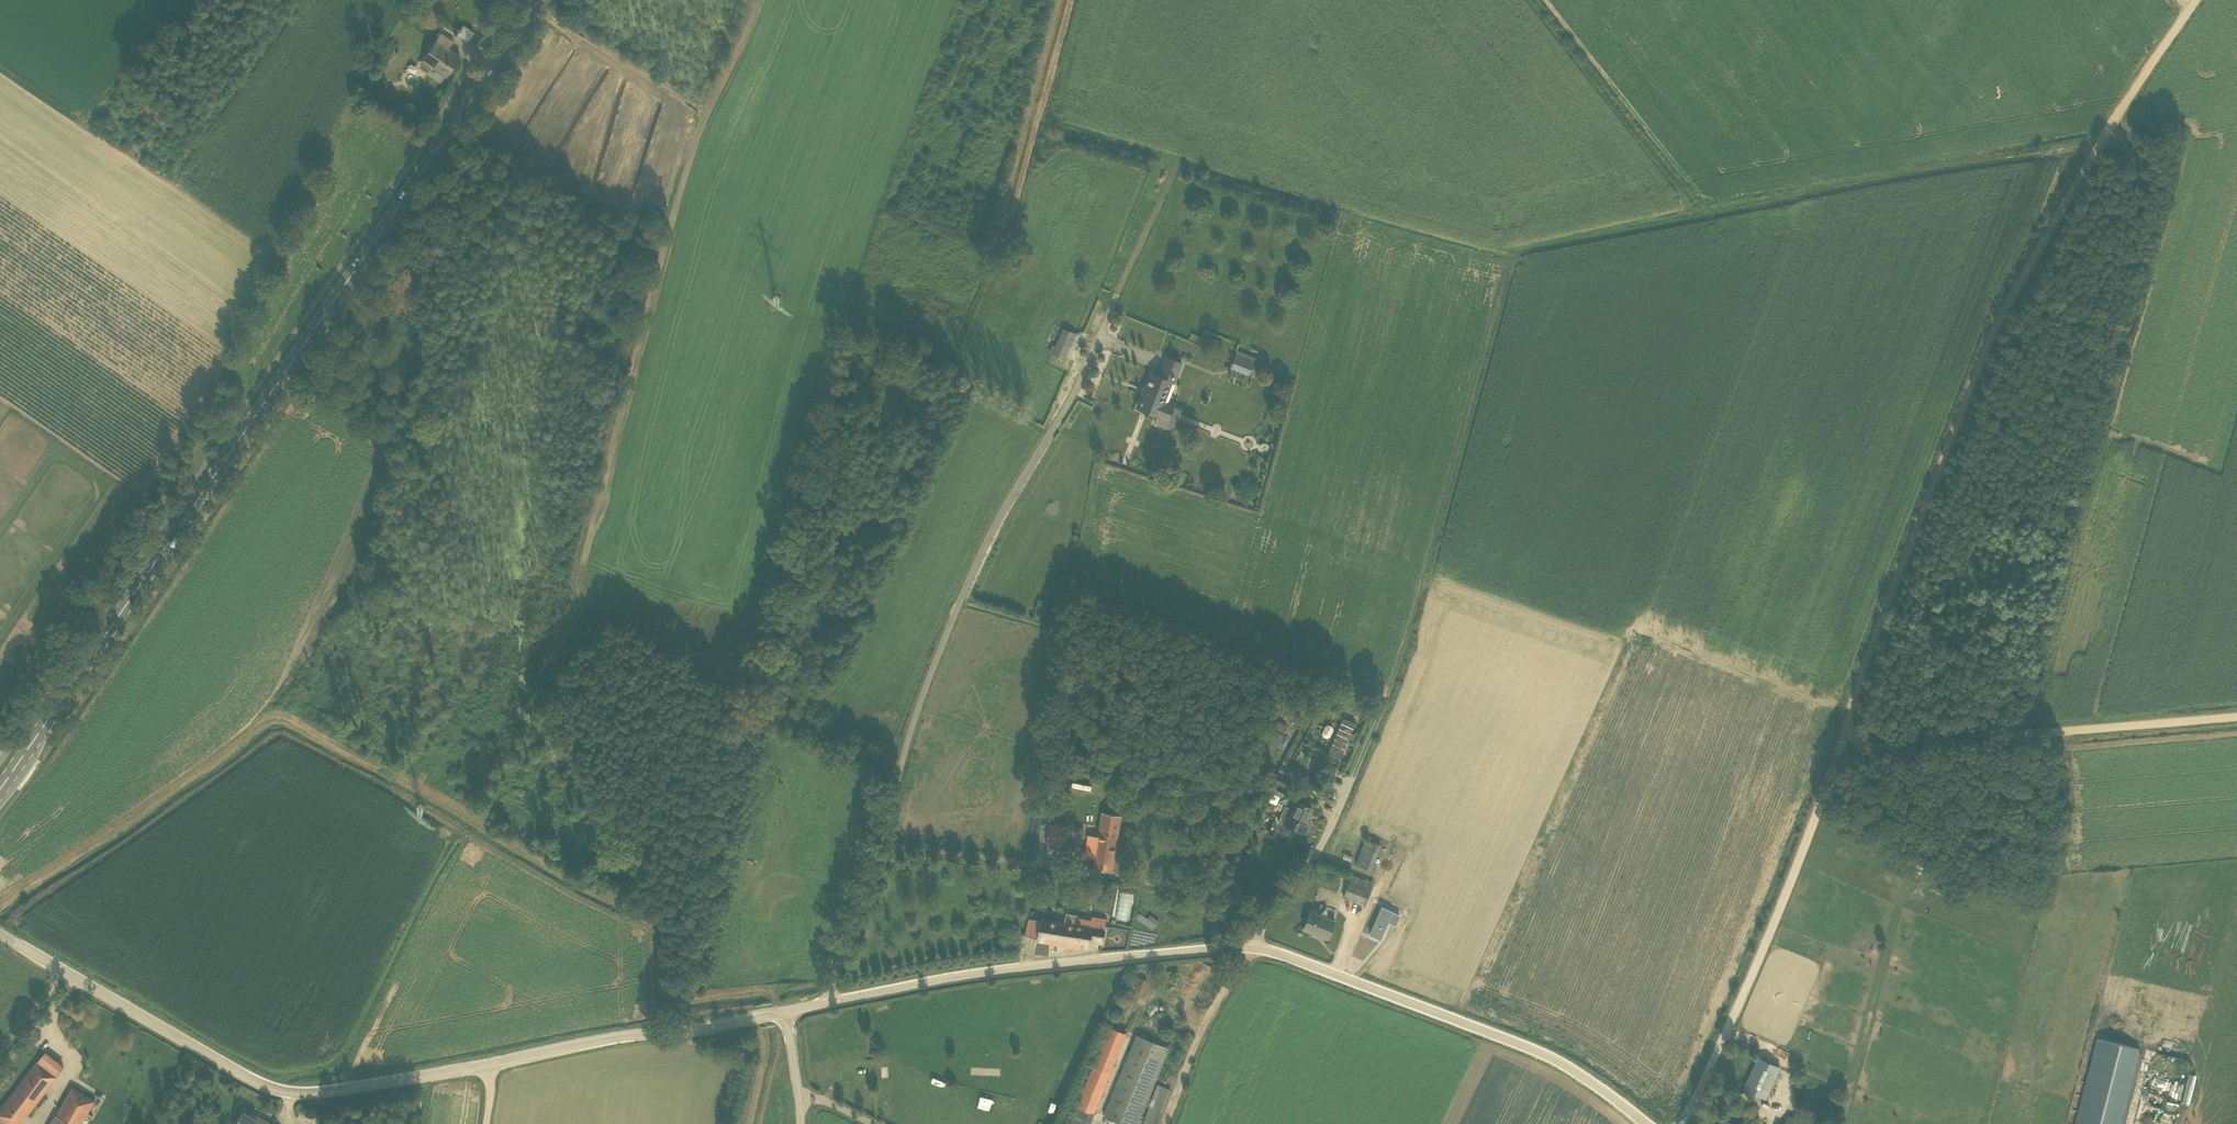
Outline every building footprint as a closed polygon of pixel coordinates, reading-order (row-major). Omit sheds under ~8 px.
[(470,41),(475,30),(463,25),(458,35),(470,41)] [(447,76),(460,56),(449,48),(454,42),(442,34),(424,61),(447,76)] [(382,92),(383,79),(374,79),(374,92),(382,92)] [(1062,328),(1051,354),(1063,360),(1075,333),(1062,328)] [(1191,332),(1188,338),(1198,343),(1201,336),(1191,332)] [(1231,368),(1249,375),(1256,357),(1238,350),(1231,368)] [(1167,356),(1160,375),(1152,373),(1139,408),(1169,419),(1174,406),(1164,402),(1172,381),(1175,382),(1182,362),(1167,356)] [(1340,762),(1356,722),(1342,717),(1327,757),(1340,762)] [(1269,725),(1256,749),(1270,757),(1283,732),(1269,725)] [(1296,776),(1298,771),(1281,763),(1273,779),(1285,785),(1291,773),(1296,776)] [(1268,789),(1279,795),(1281,796),(1286,787),(1272,780),(1268,789)] [(1307,819),(1312,807),(1298,801),(1294,810),(1285,806),(1279,821),(1306,833),(1311,821),(1307,819)] [(1120,830),(1118,829),(1120,818),(1102,815),(1100,827),(1100,826),(1093,867),(1112,871),(1120,830)] [(1048,841),(1065,845),(1068,827),(1065,827),(1066,822),(1054,820),(1054,825),(1051,824),(1048,841)] [(1356,864),(1373,869),(1380,843),(1363,838),(1356,864)] [(1342,896),(1363,904),(1372,881),(1351,874),(1342,896)] [(1393,911),(1382,906),(1370,934),(1381,939),(1393,911)] [(1310,910),(1303,929),(1328,938),(1335,920),(1310,910)] [(1040,919),(1028,918),(1026,935),(1037,936),(1036,940),(1088,948),(1089,941),(1102,943),(1106,918),(1091,916),(1091,919),(1065,915),(1064,922),(1040,919)] [(1147,980),(1138,977),(1133,989),(1142,992),(1147,980)] [(1075,1107),(1091,1113),(1125,1032),(1109,1026),(1075,1107)] [(1103,1115),(1124,1123),(1137,1123),(1169,1047),(1136,1034),(1103,1115)] [(2076,1123),(2120,1123),(2140,1048),(2098,1038),(2076,1123)] [(1745,1088),(1766,1098),(1780,1067),(1759,1057),(1745,1088)] [(37,1062),(0,1110),(0,1116),(11,1123),(20,1123),(56,1076),(37,1062)] [(51,1123),(81,1123),(93,1101),(72,1089),(57,1117),(55,1116),(51,1123)] [(256,1115),(253,1113),(251,1115),(244,1111),(236,1123),(272,1123),(256,1115)]
